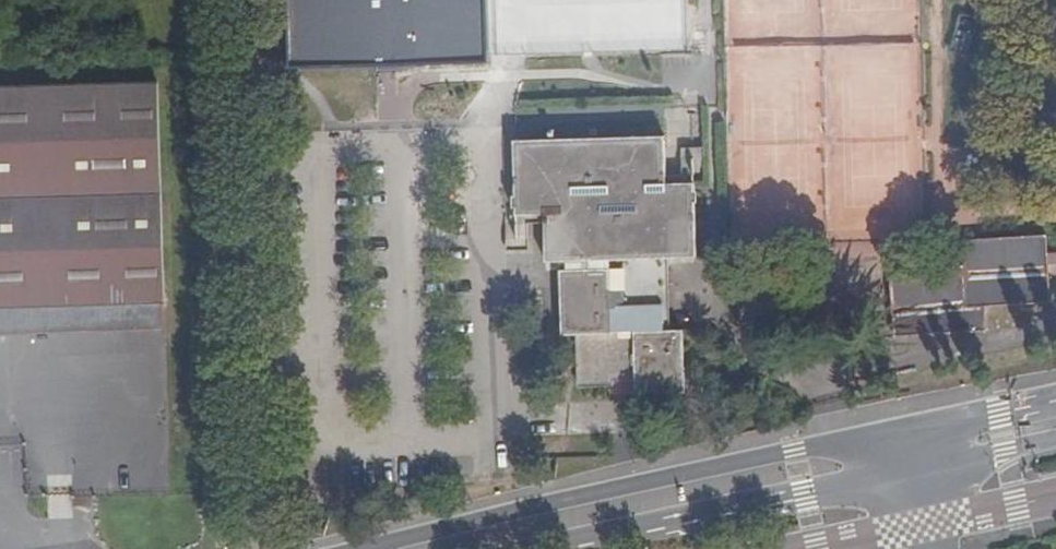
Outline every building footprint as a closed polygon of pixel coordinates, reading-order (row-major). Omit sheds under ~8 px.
[(301,66),(498,63),(497,38),(524,38),(524,0),(300,0),(301,66)] [(731,231),(883,229),(883,226),(922,226),(919,0),(728,0),(731,231)] [(157,297),(152,79),(0,82),(0,301),(157,297)] [(638,365),(638,386),(639,391),(686,390),(685,329),(670,329),(668,256),(693,256),(692,192),(663,192),(662,140),(514,143),(515,209),(546,208),(546,223),(547,262),(561,261),(562,334),(578,333),(579,386),(615,386),(614,366),(638,365)] [(981,330),(980,301),(1045,299),(1044,275),(1043,253),(1043,236),(960,239),(961,265),(893,268),(895,333),(981,330)] [(1043,253),(1044,275),(1055,275),(1055,251),(1043,253)] [(614,366),(615,386),(638,386),(638,365),(614,366)]
